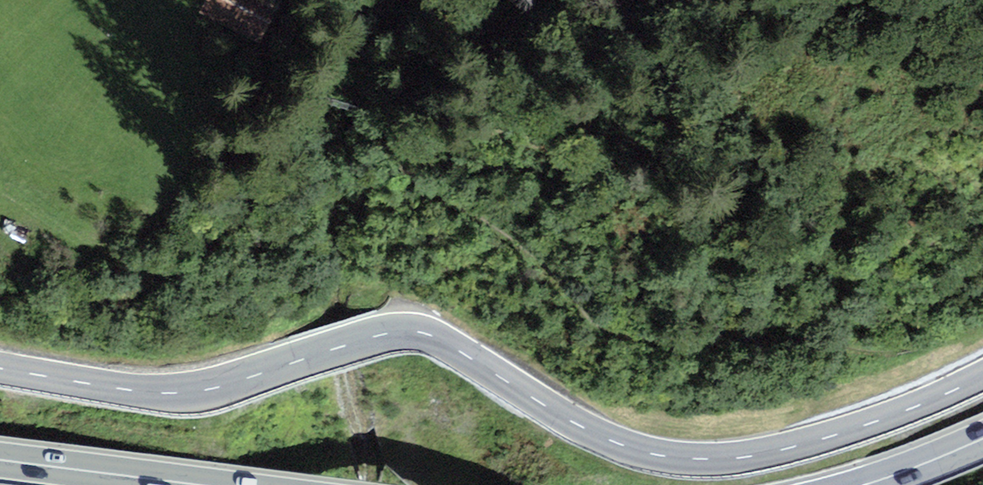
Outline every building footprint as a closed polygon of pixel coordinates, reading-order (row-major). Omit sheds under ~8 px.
[(199,12),(259,43),(281,0),(205,0),(199,12)]
